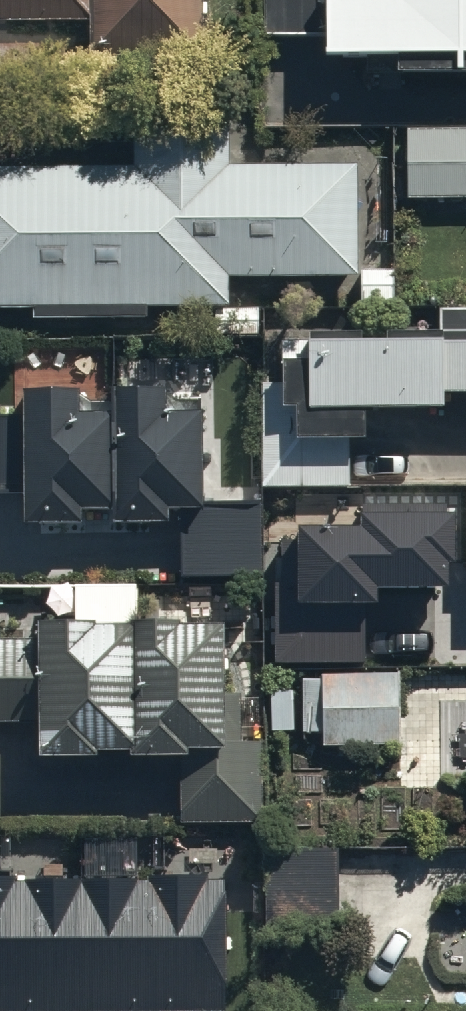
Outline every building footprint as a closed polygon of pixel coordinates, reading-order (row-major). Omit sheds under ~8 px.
[(87,20),(87,55),(210,55),(210,0),(0,0),(0,20),(87,20)] [(266,34),(323,34),(323,47),(398,47),(398,71),(465,71),(465,0),(266,0),(266,34)] [(36,305),(36,318),(147,319),(147,307),(228,308),(228,271),(359,273),(360,159),(227,157),(227,123),(133,122),(133,162),(0,160),(0,305),(36,305)] [(407,124),(407,194),(465,194),(465,124),(407,124)] [(262,379),(262,484),(349,483),(349,430),(365,430),(365,400),(446,400),(446,383),(465,383),(465,306),(440,306),(440,323),(309,323),(308,334),(282,335),(282,379),(262,379)] [(23,488),(23,515),(82,515),(82,502),(111,502),(111,514),(169,514),(169,503),(179,503),(179,574),(260,574),(260,497),(202,497),(202,400),(168,400),(168,380),(111,380),(111,406),(80,406),(80,384),(21,384),(21,414),(0,414),(0,488),(23,488)] [(300,582),(276,582),(276,662),(366,662),(365,587),(454,586),(453,509),(362,510),(362,527),(299,527),(300,582)] [(40,718),(40,747),(99,748),(99,742),(130,742),(130,748),(179,748),(179,817),(262,818),(263,687),(224,687),(225,616),(178,616),(178,612),(138,611),(138,581),(75,580),(76,583),(73,583),(72,583),(71,582),(70,581),(68,581),(67,581),(66,580),(64,580),(63,580),(61,580),(60,581),(59,581),(57,582),(56,582),(55,583),(54,584),(53,585),(52,586),(51,587),(50,588),(50,589),(49,590),(49,592),(48,593),(48,595),(48,596),(48,597),(48,599),(48,600),(49,601),(49,603),(50,604),(51,605),(51,606),(52,607),(53,608),(54,609),(37,609),(37,633),(0,634),(0,718),(40,718)] [(404,669),(321,670),(322,744),(405,743),(404,669)] [(340,846),(267,846),(267,927),(341,927),(340,846)] [(0,853),(0,1010),(237,1010),(236,851),(0,853)]
